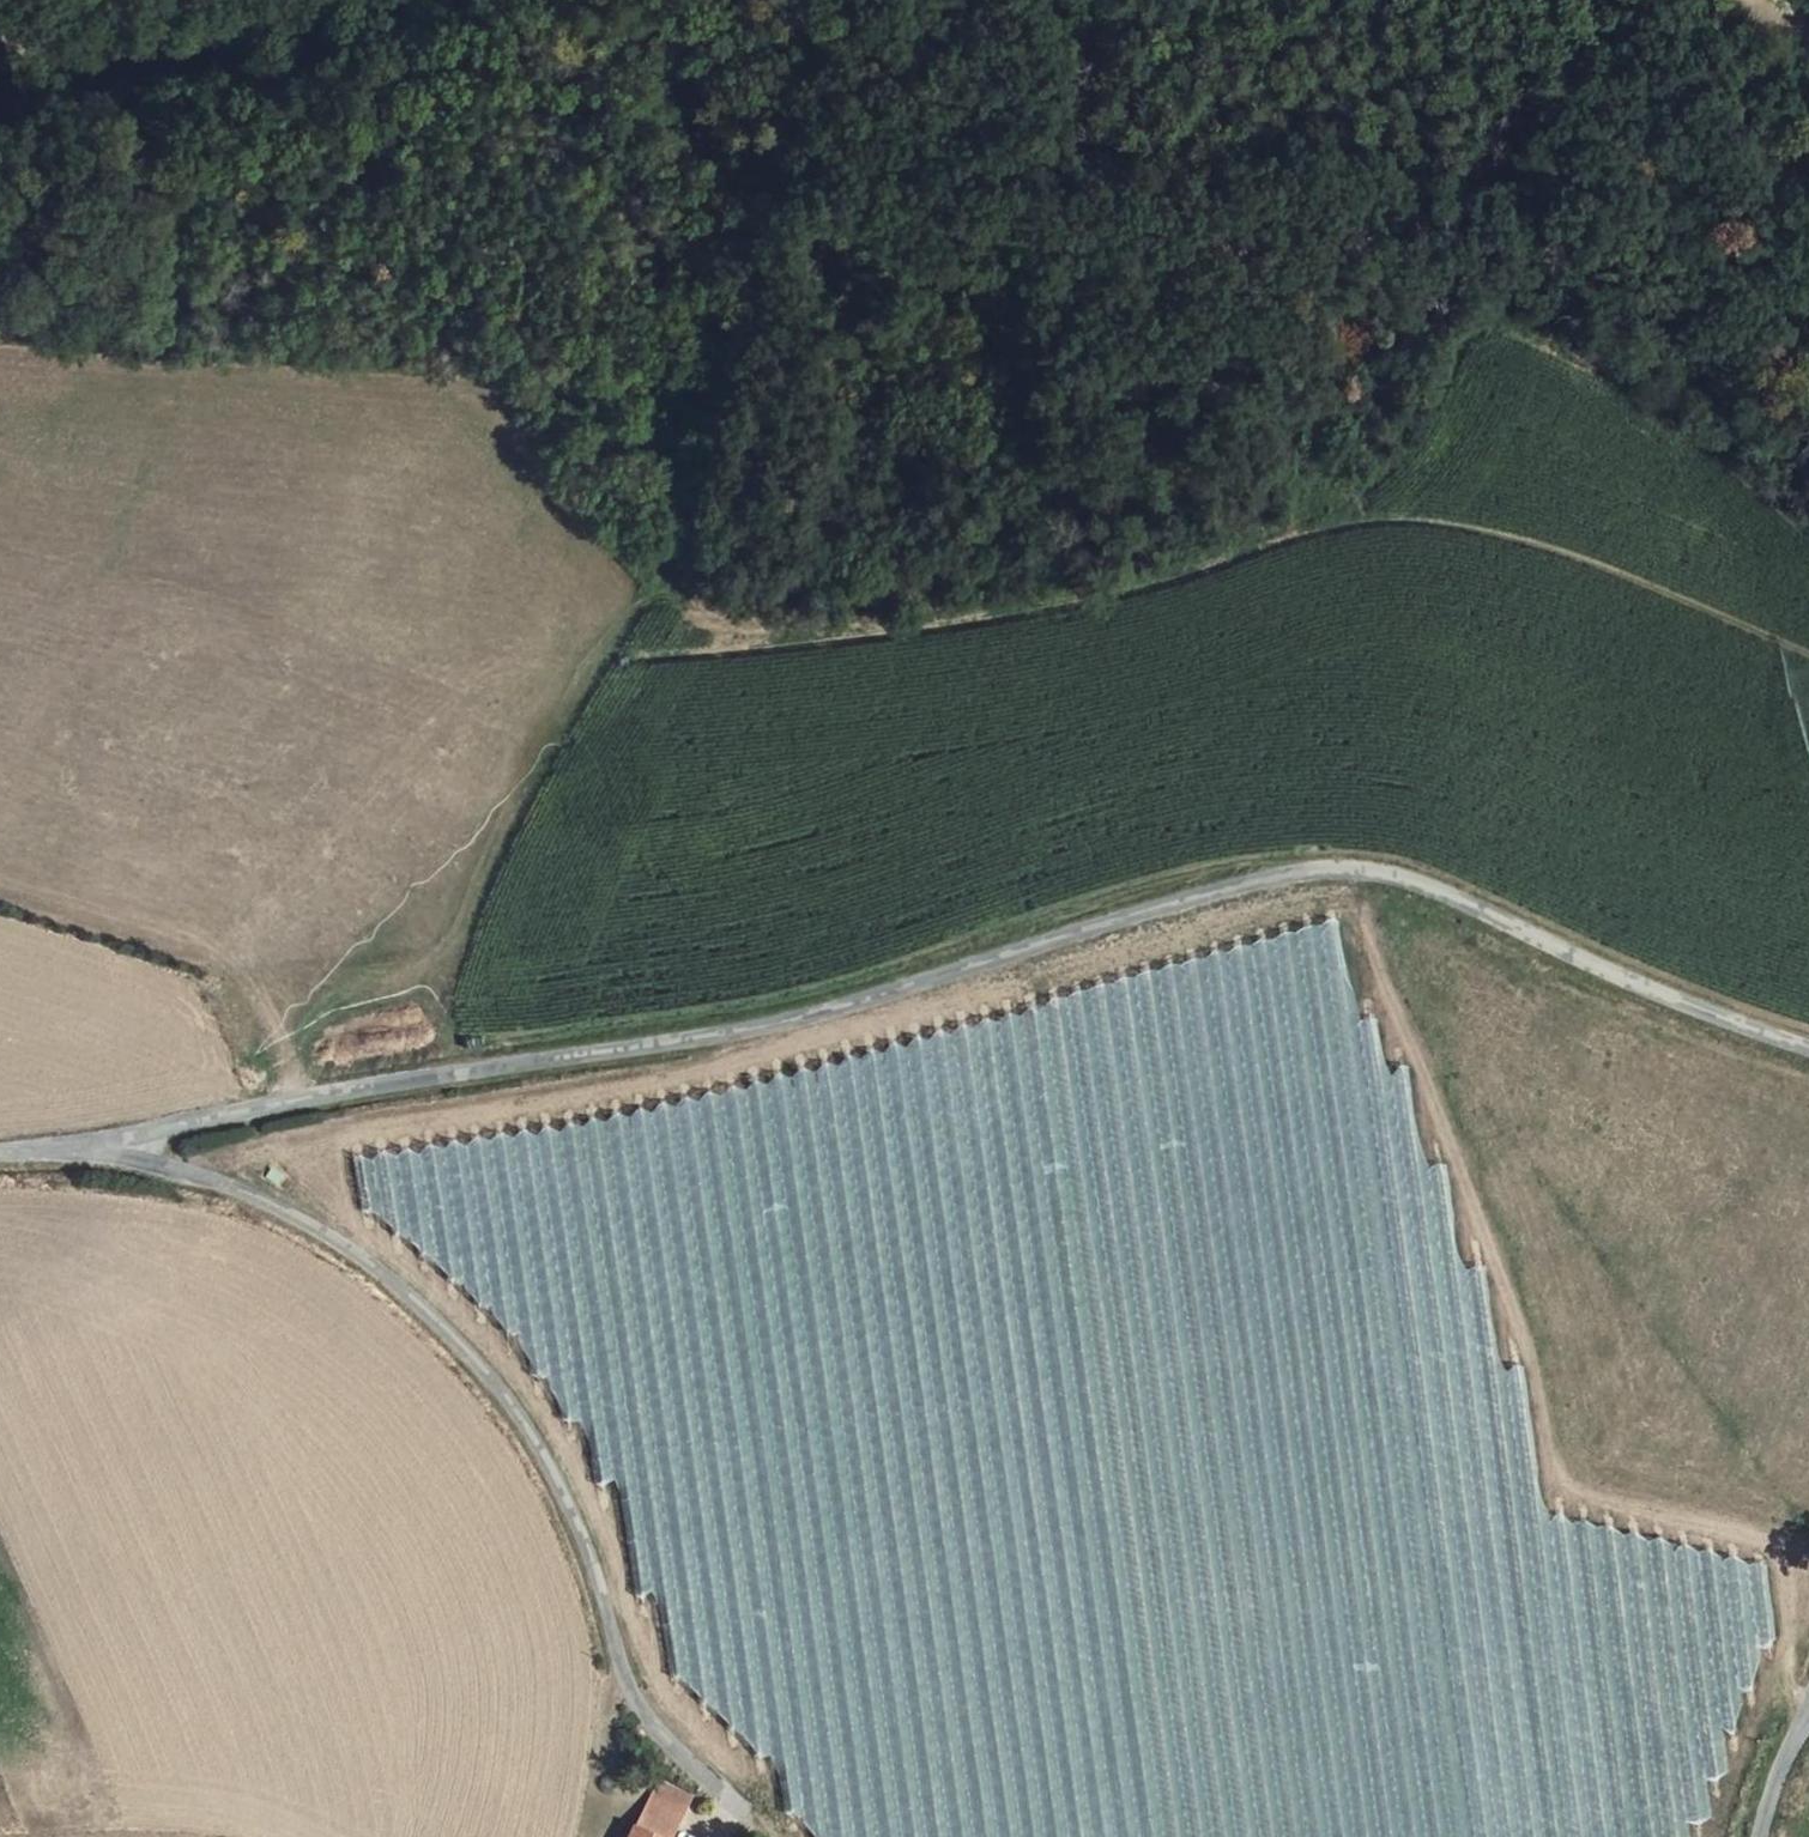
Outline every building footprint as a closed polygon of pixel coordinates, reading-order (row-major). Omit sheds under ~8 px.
[(657,1793),(638,1834),(644,1836),(682,1836),(695,1810),(657,1793)]
